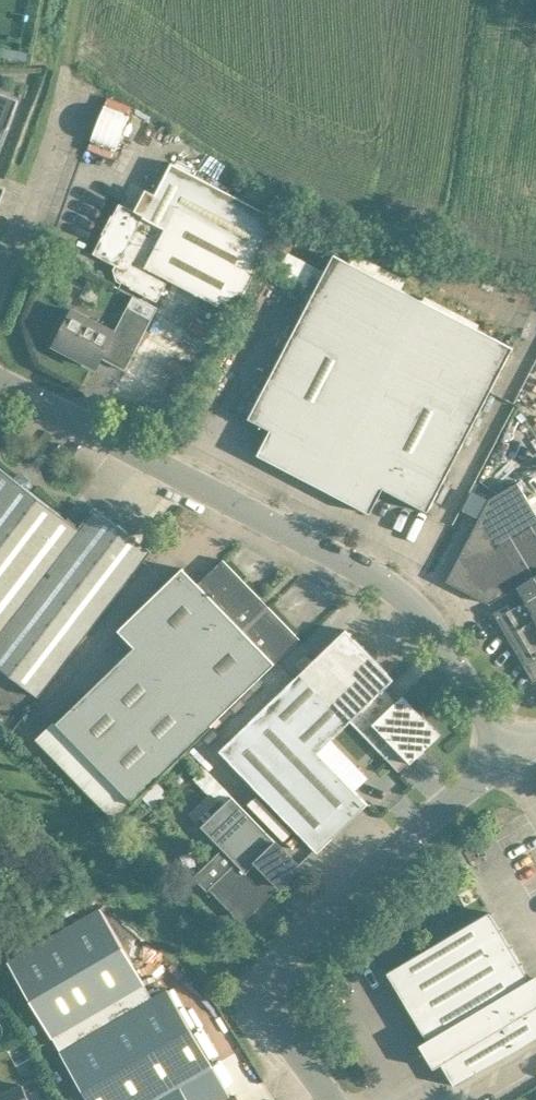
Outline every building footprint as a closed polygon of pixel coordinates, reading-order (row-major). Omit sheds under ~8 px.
[(3,49),(1,58),(29,62),(30,53),(3,49)] [(4,126),(0,125),(3,118),(4,119),(5,119),(8,118),(10,118),(11,117),(12,116),(13,114),(18,100),(0,93),(0,137),(4,126)] [(89,148),(116,158),(135,104),(108,94),(89,148)] [(120,203),(93,253),(116,265),(119,266),(117,269),(120,278),(123,280),(122,281),(131,286),(132,285),(135,287),(133,289),(144,295),(146,292),(156,298),(159,293),(161,294),(169,279),(234,313),(244,294),(266,251),(282,221),(172,163),(144,216),(120,203)] [(334,254),(325,272),(278,248),(266,271),(312,295),(248,418),(271,430),(258,454),(370,513),(383,488),(428,511),(513,348),(334,254)] [(53,331),(53,339),(56,340),(54,345),(85,361),(97,367),(98,364),(102,358),(125,370),(158,307),(133,293),(125,308),(132,312),(124,326),(117,322),(113,331),(72,309),(70,313),(67,312),(61,317),(56,323),(53,331)] [(485,413),(502,419),(510,397),(494,391),(485,413)] [(66,518),(0,467),(0,604),(66,518)] [(518,586),(523,595),(535,587),(535,513),(518,482),(489,499),(447,581),(489,603),(518,586)] [(0,604),(0,667),(39,697),(151,551),(94,507),(78,528),(66,518),(0,604)] [(57,721),(132,800),(300,639),(223,559),(198,583),(183,567),(167,583),(119,629),(135,646),(57,721)] [(493,612),(533,680),(535,678),(535,587),(523,595),(493,612)] [(345,629),(270,701),(318,752),(361,710),(374,723),(396,701),(384,688),(394,679),(345,629)] [(403,695),(396,701),(374,723),(373,723),(390,741),(380,751),(399,771),(409,761),(411,763),(441,734),(403,695)] [(368,803),(318,752),(270,701),(220,750),(318,852),(368,803)] [(192,814),(202,825),(201,826),(222,848),(194,876),(207,890),(209,888),(242,922),(281,885),(302,865),(278,840),(276,841),(262,827),(233,795),(232,796),(204,768),(194,778),(221,806),(220,807),(209,796),(192,814)] [(7,959),(61,1052),(89,1099),(220,1099),(230,1095),(213,1066),(193,1032),(169,989),(155,998),(101,905),(7,959)] [(387,972),(427,1038),(420,1042),(425,1051),(420,1054),(421,1055),(426,1053),(433,1066),(440,1062),(455,1086),(535,1038),(535,973),(529,977),(490,911),(387,972)] [(0,1095),(0,1099),(29,1099),(26,1094),(22,1085),(0,1095)] [(26,1094),(29,1099),(40,1099),(41,1099),(36,1089),(26,1094)]
